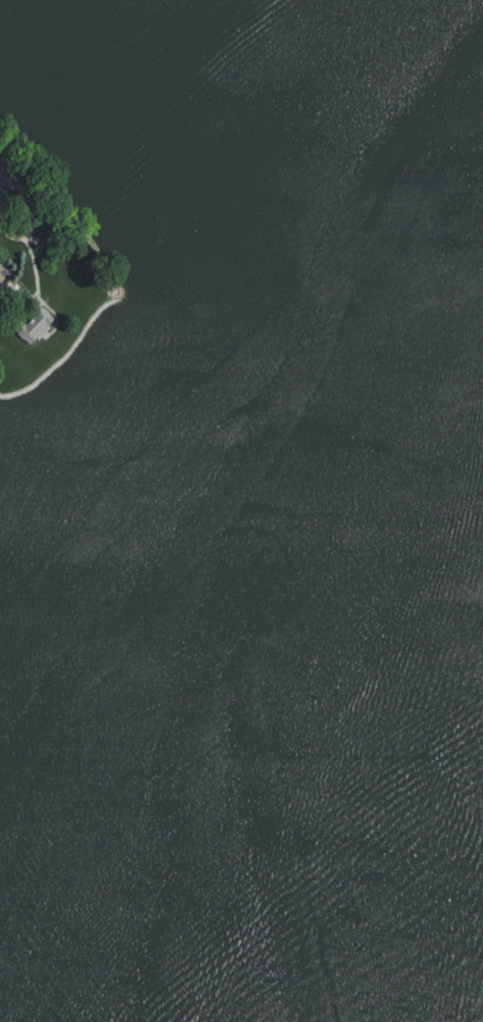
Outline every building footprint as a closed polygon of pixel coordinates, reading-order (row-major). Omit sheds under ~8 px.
[(13,327),(29,344),(55,319),(41,304),(23,322),(21,320),(13,327)]
